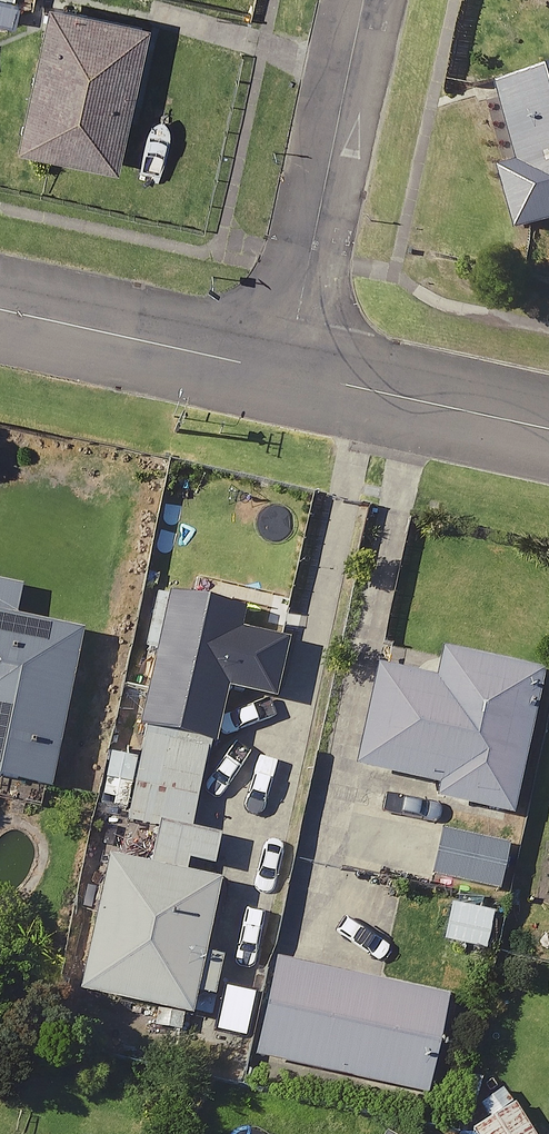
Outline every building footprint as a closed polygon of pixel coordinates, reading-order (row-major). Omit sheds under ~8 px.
[(139,23),(39,1),(8,139),(108,161),(139,23)] [(492,77),(511,159),(490,163),(505,227),(548,217),(548,63),(492,77)] [(0,582),(0,777),(39,785),(71,630),(6,617),(13,585),(0,582)] [(210,877),(181,870),(184,856),(204,861),(210,834),(182,828),(215,686),(265,698),(278,639),(226,627),(230,607),(155,589),(117,752),(102,749),(88,811),(149,826),(140,864),(100,854),(69,987),(199,1018),(214,955),(193,950),(210,877)] [(532,671),(432,650),(427,677),(368,664),(346,765),(431,783),(428,796),(502,812),(532,671)] [(499,844),(435,832),(427,876),(490,889),(499,844)] [(483,906),(439,901),(434,941),(479,947),(483,906)] [(437,995),(269,959),(248,1055),(416,1091),(437,995)] [(504,1103),(465,1128),(469,1133),(523,1133),(504,1103)]
